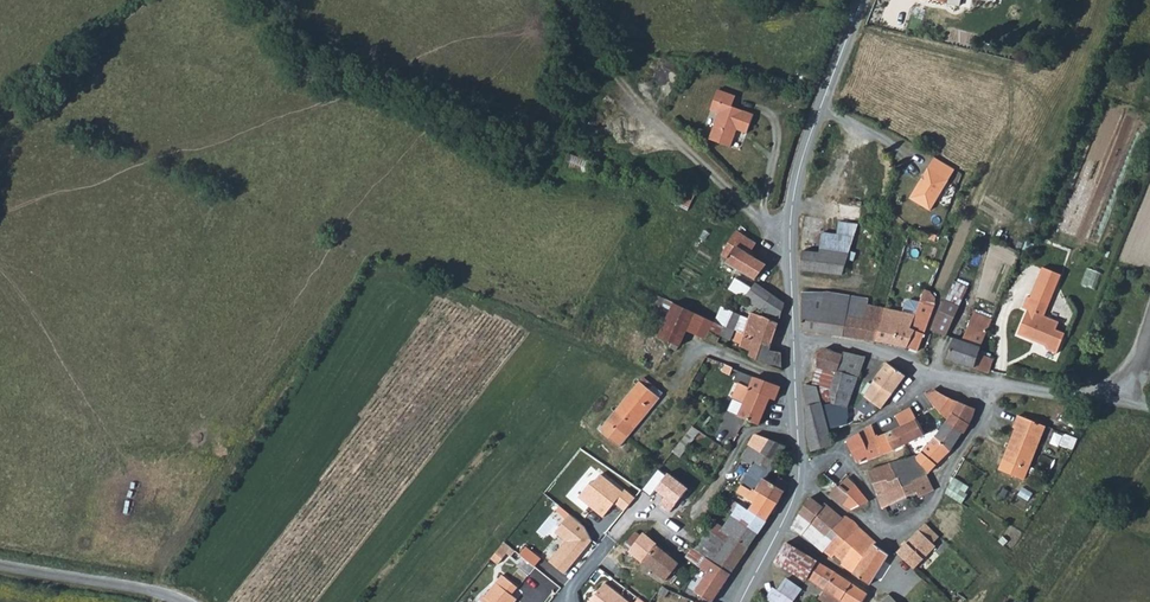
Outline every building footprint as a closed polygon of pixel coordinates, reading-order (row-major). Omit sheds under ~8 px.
[(719,112),(709,138),(731,146),(736,134),(733,130),(734,128),(748,133),(755,114),(733,106),(736,96),(719,89),(711,110),(719,112)] [(593,162),(571,154),(566,168),(588,176),(593,162)] [(955,169),(934,157),(910,198),(930,210),(955,169)] [(869,208),(867,215),(875,218),(877,210),(869,208)] [(746,230),(741,225),(722,254),(729,259),(726,262),(754,279),(764,265),(749,254),(756,243),(743,235),(746,230)] [(871,231),(859,226),(857,232),(869,236),(871,231)] [(820,249),(847,253),(852,236),(822,232),(820,249)] [(800,270),(841,274),(847,253),(820,249),(819,252),(803,250),(800,270)] [(854,276),(846,273),(843,285),(851,287),(854,276)] [(728,289),(762,310),(772,294),(765,290),(755,283),(752,288),(735,278),(728,289)] [(802,330),(843,336),(849,300),(850,296),(826,292),(801,292),(802,330)] [(785,304),(772,294),(762,310),(769,315),(780,319),(785,304)] [(850,296),(849,300),(867,304),(869,298),(850,294),(850,296)] [(1028,310),(1018,334),(1046,346),(1047,349),(1057,353),(1065,333),(1056,330),(1059,322),(1044,316),(1049,305),(1027,296),(1023,308),(1028,310)] [(946,299),(932,329),(940,333),(947,336),(960,306),(946,299)] [(843,336),(876,341),(884,308),(867,304),(849,300),(843,336)] [(913,316),(929,320),(934,306),(919,301),(913,316)] [(679,347),(694,314),(689,312),(672,304),(658,337),(679,347)] [(715,322),(724,326),(731,311),(722,307),(715,322)] [(907,347),(918,351),(929,320),(913,316),(884,308),(876,341),(907,347)] [(764,317),(752,313),(749,318),(731,311),(724,326),(728,327),(724,337),(730,340),(729,343),(750,351),(749,356),(763,362),(763,365),(782,371),(781,352),(769,351),(778,324),(764,317)] [(961,341),(953,338),(946,358),(968,365),(967,366),(974,368),(979,353),(992,321),(973,312),(961,341)] [(721,334),(724,326),(715,322),(713,322),(709,330),(721,334)] [(922,356),(930,359),(940,333),(932,329),(930,335),(922,356)] [(827,367),(833,351),(818,346),(817,366),(825,369),(827,367)] [(827,367),(837,370),(842,354),(833,351),(827,367)] [(858,378),(865,357),(853,354),(843,351),(842,354),(837,370),(858,378)] [(979,353),(974,368),(988,373),(989,372),(994,359),(979,353)] [(872,382),(864,396),(881,409),(906,375),(887,362),(872,382)] [(732,369),(724,365),(721,371),(728,375),(732,369)] [(824,381),(825,369),(817,366),(814,380),(813,385),(817,386),(821,404),(831,401),(830,396),(832,387),(826,388),(824,381)] [(826,388),(832,387),(837,370),(827,367),(825,369),(824,381),(826,388)] [(830,396),(831,401),(848,408),(858,378),(837,370),(832,387),(830,396)] [(738,416),(759,425),(770,398),(749,390),(754,378),(738,371),(733,382),(738,384),(731,398),(743,403),(738,416)] [(599,430),(619,446),(658,399),(649,391),(654,386),(643,378),(599,430)] [(749,390),(770,398),(776,400),(780,388),(756,379),(754,378),(749,390)] [(813,385),(806,384),(806,408),(821,404),(817,386),(813,385)] [(654,386),(649,391),(658,399),(663,394),(654,386)] [(937,391),(928,395),(934,404),(948,419),(960,403),(959,402),(937,391)] [(928,395),(926,392),(901,409),(907,415),(909,415),(910,416),(914,421),(918,418),(924,436),(945,423),(948,419),(934,404),(928,395)] [(864,396),(856,416),(859,421),(863,415),(868,418),(881,409),(864,396)] [(848,408),(831,401),(835,417),(849,419),(848,408)] [(976,408),(960,403),(948,419),(945,423),(935,437),(950,450),(963,432),(964,433),(969,426),(976,408)] [(821,404),(806,408),(807,434),(811,451),(831,445),(821,404)] [(907,415),(901,409),(891,412),(882,418),(883,419),(890,433),(896,430),(905,445),(914,441),(909,424),(914,421),(910,416),(909,415),(907,415)] [(1027,469),(1045,426),(1019,415),(1014,428),(1016,429),(1003,460),(1027,469)] [(918,418),(914,421),(909,424),(914,441),(924,436),(918,418)] [(890,433),(883,419),(847,440),(858,463),(893,450),(886,435),(890,433)] [(699,431),(692,426),(680,441),(687,446),(699,431)] [(890,433),(886,435),(893,450),(905,445),(896,430),(890,433)] [(753,436),(749,445),(764,454),(770,439),(757,434),(753,436)] [(922,451),(916,457),(930,472),(950,450),(935,437),(922,451)] [(764,454),(777,461),(784,449),(786,446),(770,439),(764,454)] [(754,461),(771,471),(777,461),(764,454),(749,445),(742,457),(751,465),(754,461)] [(915,455),(890,463),(897,476),(903,486),(927,475),(930,472),(916,457),(915,455)] [(784,492),(776,487),(765,480),(771,471),(754,461),(751,465),(741,483),(742,484),(751,490),(752,488),(760,493),(760,492),(778,503),(784,492)] [(890,463),(868,470),(873,483),(887,477),(888,479),(897,476),(890,463)] [(844,473),(834,465),(826,476),(839,487),(840,487),(848,493),(856,486),(844,473)] [(654,490),(665,476),(657,470),(642,490),(650,496),(654,490)] [(578,498),(602,517),(614,502),(624,511),(634,498),(624,489),(622,491),(599,472),(578,498)] [(660,504),(670,512),(687,489),(666,474),(665,476),(654,490),(664,498),(660,504)] [(903,486),(895,490),(899,501),(911,495),(917,492),(920,498),(927,496),(934,490),(927,475),(903,486)] [(882,508),(899,501),(895,490),(903,486),(897,476),(888,479),(887,477),(873,483),(882,507),(882,508)] [(962,504),(973,488),(955,477),(945,493),(962,504)] [(776,487),(784,492),(788,485),(788,483),(781,479),(776,487)] [(742,484),(737,492),(754,503),(749,510),(766,521),(778,503),(760,492),(760,493),(759,495),(751,490),(742,484)] [(869,501),(856,486),(848,493),(850,495),(843,504),(852,511),(869,501)] [(839,487),(833,496),(843,504),(850,495),(848,493),(840,487),(839,487)] [(733,513),(739,505),(729,498),(724,506),(733,513)] [(826,534),(842,518),(824,504),(822,507),(810,498),(800,514),(826,534)] [(748,547),(766,521),(749,510),(749,511),(739,505),(733,513),(722,529),(732,536),(748,547)] [(826,534),(800,514),(792,526),(802,534),(804,532),(824,552),(832,539),(826,534)] [(855,523),(844,515),(842,518),(826,534),(832,539),(824,552),(845,568),(870,584),(889,555),(875,545),(876,543),(867,536),(855,523)] [(597,538),(571,516),(557,533),(567,541),(550,560),(567,574),(597,538)] [(728,543),(732,536),(722,529),(721,531),(712,524),(707,530),(728,543)] [(942,537),(927,524),(900,553),(919,570),(940,546),(936,543),(942,537)] [(748,547),(732,536),(728,543),(707,530),(694,549),(704,557),(698,566),(707,571),(695,591),(711,601),(748,547)] [(624,546),(630,551),(639,541),(651,551),(656,545),(644,534),(642,537),(636,531),(624,546)] [(630,551),(665,581),(666,579),(673,584),(678,578),(672,573),(679,564),(656,545),(651,551),(639,541),(630,551)] [(504,543),(491,559),(498,564),(506,553),(511,556),(515,552),(504,543)] [(807,578),(817,561),(787,543),(775,561),(806,581),(807,578)] [(518,555),(534,567),(540,559),(524,547),(518,555)] [(698,566),(704,557),(694,549),(692,547),(685,557),(698,566)] [(817,561),(807,578),(825,589),(819,598),(826,601),(863,601),(869,594),(817,561)] [(679,564),(672,573),(678,578),(685,570),(679,564)] [(518,600),(512,596),(519,588),(504,576),(485,597),(491,601),(516,601),(518,600)] [(776,595),(785,601),(790,601),(795,595),(794,594),(798,587),(788,580),(776,595)] [(606,584),(591,601),(629,601),(606,584)] [(669,591),(662,587),(658,593),(664,598),(669,591)]
